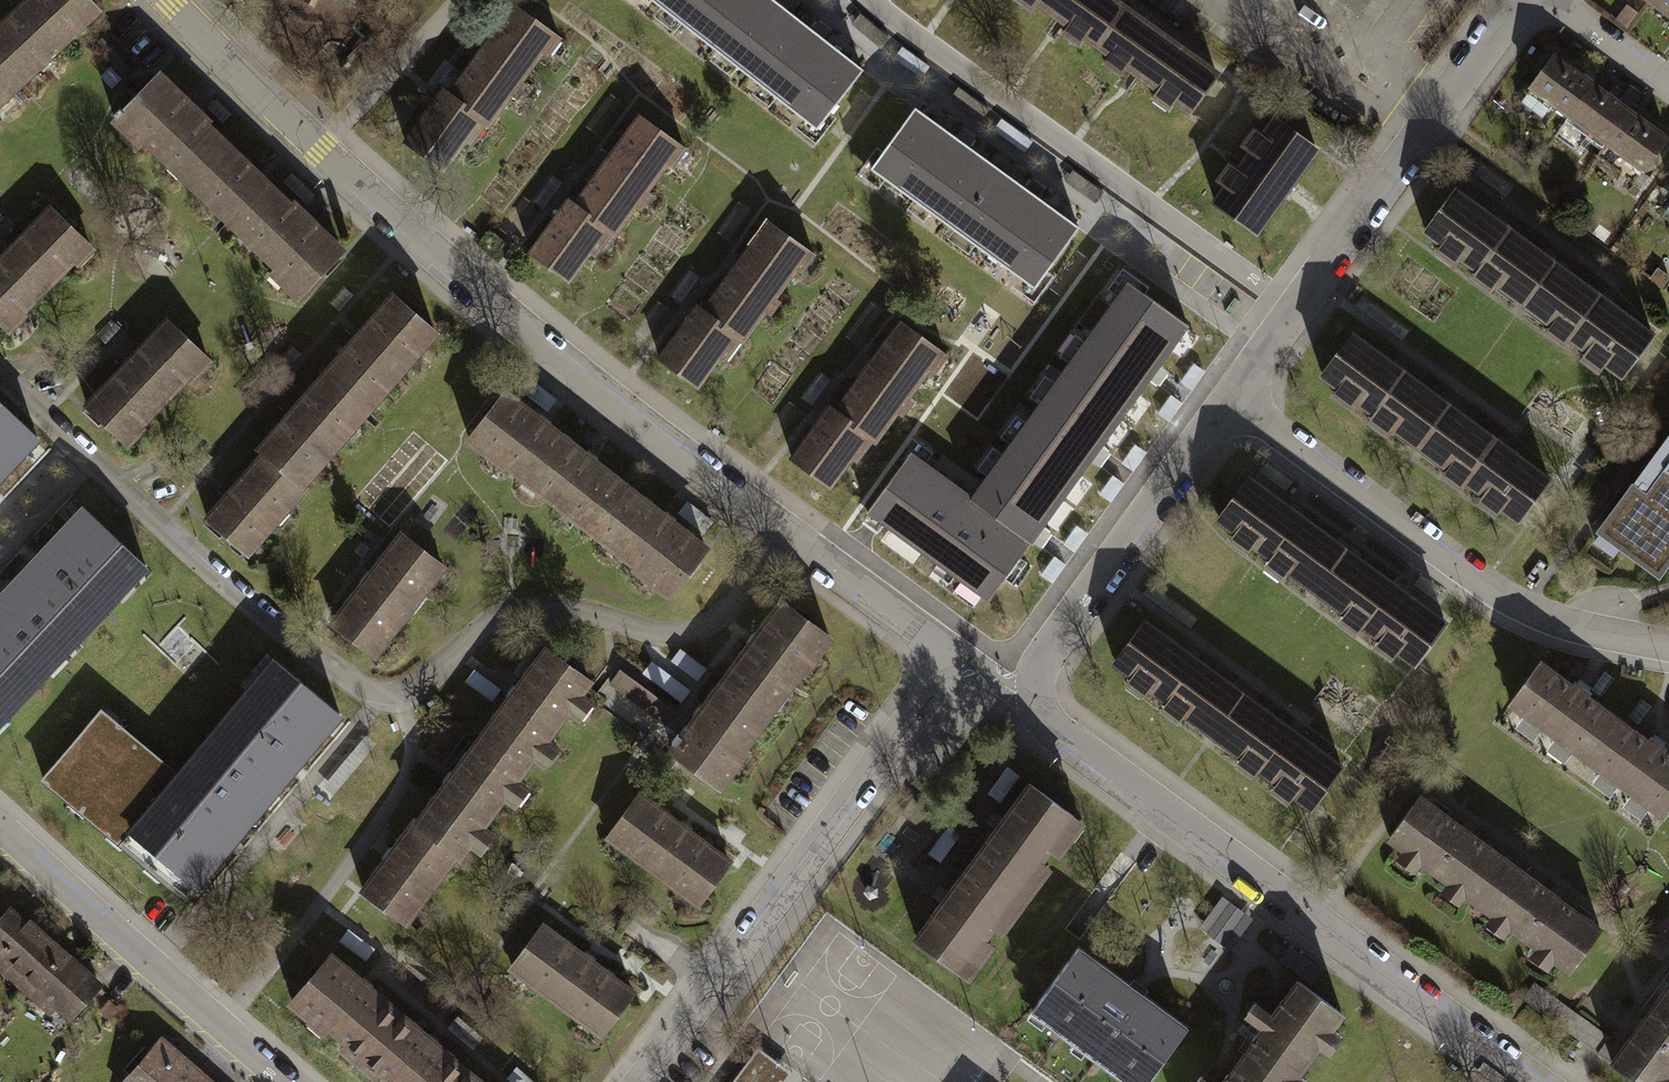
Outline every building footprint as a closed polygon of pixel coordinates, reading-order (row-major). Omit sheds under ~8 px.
[(87,0),(30,0),(0,28),(0,55),(26,82),(39,70),(41,72),(55,60),(52,57),(75,36),(78,39),(89,28),(86,25),(99,13),(87,0)] [(817,128),(862,70),(773,0),(652,0),(817,128)] [(1019,2),(1039,16),(1045,8),(1075,29),(1070,37),(1088,49),(1093,42),(1105,50),(1137,4),(1131,0),(1021,0),(1019,2)] [(1356,11),(1364,0),(1342,0),(1356,11)] [(1654,5),(1668,16),(1668,0),(1658,0),(1654,5)] [(1137,4),(1105,50),(1117,59),(1112,66),(1130,79),(1135,72),(1165,93),(1160,99),(1178,113),(1183,106),(1198,116),(1231,70),(1137,4)] [(568,42),(522,8),(457,94),(497,124),(500,126),(516,105),(520,108),(535,88),(531,84),(549,59),(553,62),(568,42)] [(1642,17),(1630,9),(1619,24),(1631,33),(1642,17)] [(931,67),(902,47),(894,58),(923,78),(931,67)] [(1552,103),(1574,119),(1602,81),(1563,53),(1532,94),(1549,107),(1552,103)] [(15,98),(12,95),(26,82),(0,55),(0,112),(15,98)] [(182,179),(222,137),(159,77),(115,123),(143,150),(147,146),(182,179)] [(1610,152),(1613,148),(1641,110),(1602,81),(1574,119),(1571,123),(1610,152)] [(450,89),(407,146),(449,178),(472,148),(476,151),(497,124),(457,94),(450,89)] [(915,109),(871,168),(1035,287),(1078,227),(915,109)] [(1649,181),(1668,154),(1668,130),(1641,110),(1613,148),(1633,162),(1629,167),(1649,181)] [(694,150),(646,115),(581,203),(621,232),(625,235),(644,210),(648,213),(661,196),(656,193),(676,166),(680,169),(694,150)] [(1219,202),(1266,237),(1331,150),(1283,115),(1270,133),(1263,127),(1249,146),(1256,152),(1244,168),(1237,162),(1223,181),(1230,187),(1219,202)] [(241,235),(281,194),(222,137),(182,179),(241,235)] [(1467,185),(1429,235),(1448,248),(1442,256),(1461,271),(1467,263),(1479,272),(1517,222),(1467,185)] [(299,301),(344,254),(281,194),(241,235),(274,267),(269,272),(299,301)] [(574,198),(531,255),(574,286),(597,255),(602,258),(621,232),(581,203),(574,198)] [(53,207),(0,262),(0,321),(18,338),(36,319),(33,316),(79,268),(83,271),(100,253),(53,207)] [(823,257),(773,221),(709,308),(752,340),(754,341),(772,316),(776,319),(788,303),(784,300),(805,273),(809,276),(823,257)] [(1517,222),(1479,272),(1484,275),(1478,283),(1496,297),(1502,289),(1529,309),(1567,259),(1517,222)] [(1567,259),(1529,309),(1558,330),(1552,337),(1571,350),(1576,343),(1579,346),(1617,296),(1567,259)] [(1122,417),(1188,324),(1129,281),(1062,374),(1122,417)] [(1617,296),(1579,346),(1592,355),(1586,364),(1606,379),(1612,370),(1629,383),(1667,333),(1617,296)] [(443,338),(398,298),(330,375),(375,415),(391,398),(393,400),(403,388),(401,386),(420,364),(422,366),(432,354),(430,353),(443,338)] [(701,302),(658,361),(703,395),(728,362),(734,366),(752,340),(709,308),(701,302)] [(169,321),(89,406),(137,451),(155,433),(151,430),(198,381),(201,384),(217,366),(169,321)] [(957,357),(908,321),(843,407),(884,437),(888,440),(905,418),(909,421),(921,406),(916,403),(938,374),(942,377),(957,357)] [(1364,331),(1327,380),(1343,393),(1339,398),(1359,413),(1364,408),(1376,417),(1414,367),(1364,331)] [(1414,367),(1376,417),(1379,419),(1374,426),(1392,440),(1398,433),(1425,454),(1463,404),(1414,367)] [(1064,497),(1122,417),(1062,374),(1005,455),(1064,497)] [(375,415),(330,375),(262,451),(267,455),(308,491),(321,476),(323,478),(335,465),(332,463),(354,439),(357,441),(364,433),(367,429),(364,427),(375,415)] [(514,389),(473,442),(494,459),(491,463),(504,473),(507,469),(512,472),(514,469),(528,480),(524,484),(539,496),(543,492),(582,442),(514,389)] [(1183,404),(1171,395),(1158,414),(1169,423),(1183,404)] [(0,400),(0,477),(38,436),(0,400)] [(836,402),(792,460),(834,492),(858,460),(864,464),(884,437),(843,407),(836,402)] [(1463,404),(1425,454),(1453,475),(1449,480),(1468,495),(1472,489),(1475,491),(1512,441),(1463,404)] [(1512,441),(1475,491),(1488,501),(1483,508),(1503,523),(1508,516),(1524,528),(1561,478),(1512,441)] [(582,442),(543,492),(569,513),(567,516),(581,527),(584,524),(610,544),(649,494),(582,442)] [(1147,453),(1135,444),(1121,464),(1133,473),(1147,453)] [(1064,497),(1005,455),(974,498),(916,456),(907,450),(864,509),(988,599),(1064,497)] [(1668,581),(1668,580),(1668,450),(1606,535),(1609,537),(1604,545),(1623,559),(1629,552),(1656,572),(1668,581)] [(308,491),(267,455),(210,520),(237,544),(234,547),(245,556),(248,554),(257,562),(271,547),(267,544),(280,529),(283,532),(296,517),(294,514),(312,494),(308,491)] [(1125,484),(1112,475),(1099,494),(1111,503),(1125,484)] [(1254,481),(1222,524),(1241,537),(1236,544),(1255,558),(1260,551),(1272,560),(1304,517),(1254,481)] [(649,494),(610,544),(607,548),(621,559),(624,555),(641,568),(638,572),(641,574),(639,578),(650,586),(653,583),(675,600),(717,547),(649,494)] [(82,507),(0,594),(0,598),(58,653),(142,564),(82,507)] [(1304,517),(1272,560),(1277,564),(1272,571),(1289,584),(1295,577),(1321,597),(1354,554),(1304,517)] [(405,535),(333,629),(350,642),(353,638),(385,663),(399,645),(396,642),(437,589),(440,591),(454,572),(405,535)] [(1354,554),(1321,597),(1351,619),(1346,625),(1366,640),(1371,633),(1403,590),(1354,554)] [(1067,564),(1054,556),(1041,576),(1053,584),(1067,564)] [(1403,590),(1371,633),(1387,645),(1382,652),(1400,666),(1405,659),(1421,670),(1453,627),(1403,590)] [(58,653),(0,598),(0,715),(58,653)] [(810,683),(840,643),(788,605),(733,679),(785,717),(799,698),(805,702),(816,687),(810,683)] [(1156,697),(1169,707),(1204,660),(1156,624),(1121,671),(1137,683),(1132,690),(1151,704),(1156,697)] [(551,648),(484,738),(534,774),(540,766),(550,773),(567,749),(558,742),(575,719),(584,726),(602,701),(593,694),(600,684),(551,648)] [(338,710),(273,655),(196,750),(262,804),(338,710)] [(1191,724),(1218,744),(1253,697),(1204,660),(1169,707),(1165,713),(1187,730),(1191,724)] [(657,662),(648,673),(683,702),(692,691),(657,662)] [(1551,663),(1517,709),(1528,717),(1524,722),(1539,733),(1543,728),(1565,744),(1561,750),(1576,761),(1580,755),(1595,766),(1629,721),(1551,663)] [(623,676),(613,689),(666,728),(675,715),(623,676)] [(747,768),(785,717),(733,679),(676,754),(728,793),(733,786),(738,790),(752,771),(747,768)] [(1262,786),(1267,780),(1302,733),(1253,697),(1218,744),(1245,763),(1240,770),(1262,786)] [(98,710),(41,780),(187,897),(262,804),(196,750),(177,773),(98,710)] [(1595,766),(1611,778),(1607,783),(1619,792),(1623,787),(1647,804),(1643,810),(1655,818),(1659,813),(1668,821),(1668,750),(1629,721),(1595,766)] [(1300,804),(1316,816),(1351,769),(1302,733),(1267,780),(1281,790),(1277,795),(1296,810),(1300,804)] [(534,774),(484,738),(419,826),(469,863),(476,853),(486,860),(504,834),(495,827),(512,805),(522,812),(537,791),(527,784),(534,774)] [(972,857),(1027,897),(1085,819),(1030,779),(972,857)] [(643,798),(611,843),(615,846),(612,850),(626,860),(629,856),(687,898),(684,902),(698,912),(701,908),(705,911),(737,866),(643,798)] [(1475,901),(1486,909),(1519,865),(1429,799),(1396,843),(1411,854),(1403,864),(1425,880),(1432,870),(1454,886),(1447,895),(1468,911),(1475,901)] [(416,824),(365,894),(417,932),(430,914),(428,912),(453,877),(457,879),(469,863),(419,826),(416,824)] [(915,935),(970,975),(1027,897),(972,857),(915,935)] [(1563,966),(1576,976),(1609,932),(1519,865),(1486,909),(1498,918),(1491,928),(1513,944),(1520,934),(1544,952),(1538,960),(1557,975),(1563,966)] [(1209,932),(1227,942),(1245,912),(1228,902),(1209,932)] [(59,945),(33,922),(30,926),(14,911),(0,927),(0,972),(18,989),(59,945)] [(552,923),(513,974),(517,977),(514,981),(530,993),(533,989),(587,1030),(584,1033),(597,1044),(600,1040),(605,1043),(643,993),(552,923)] [(1076,939),(1028,1005),(1133,1081),(1142,1081),(1187,1020),(1076,939)] [(73,1027),(108,990),(59,945),(18,989),(56,1024),(62,1018),(73,1027)] [(346,1053),(362,1067),(405,1015),(337,957),(293,1009),(331,1041),(335,1037),(350,1049),(346,1053)] [(1279,1081),(1303,1081),(1309,1075),(1301,1069),(1323,1039),(1331,1045),(1343,1028),(1334,1021),(1344,1008),(1296,972),(1273,1003),(1257,991),(1242,1010),(1259,1022),(1237,1051),(1279,1081)] [(1614,1041),(1539,988),(1527,1004),(1602,1057),(1614,1041)] [(1619,1064),(1643,1081),(1668,1081),(1668,997),(1619,1064)] [(474,1072),(405,1015),(362,1067),(380,1081),(381,1081),(385,1077),(391,1081),(466,1081),(474,1072)] [(202,1076),(162,1041),(126,1081),(197,1081),(202,1076)] [(733,1081),(785,1081),(790,1074),(756,1049),(733,1081)] [(1237,1051),(1219,1075),(1202,1062),(1187,1081),(1279,1081),(1237,1051)] [(474,1072),(466,1081),(486,1081),(474,1072)]
